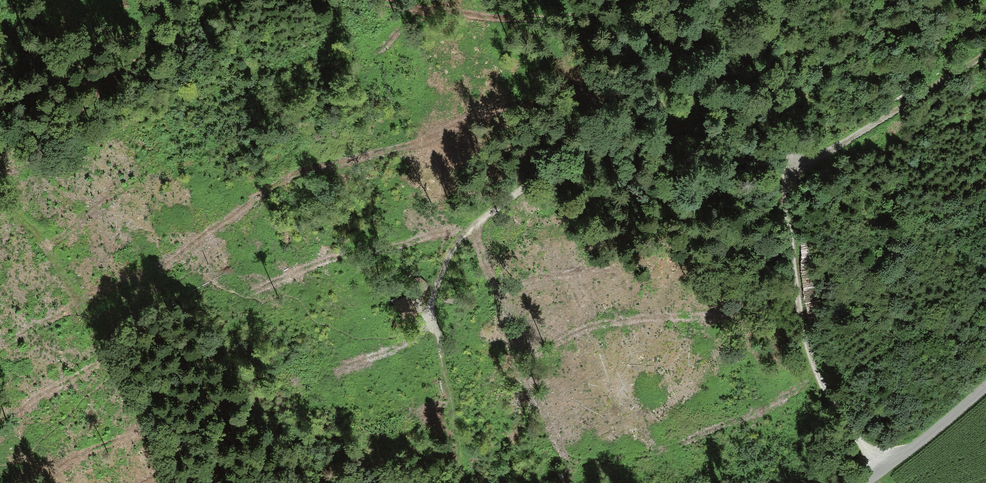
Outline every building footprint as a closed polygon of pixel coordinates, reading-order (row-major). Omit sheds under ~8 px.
[(422,289),(413,285),(404,289),(410,299),(420,297),(422,289)]
